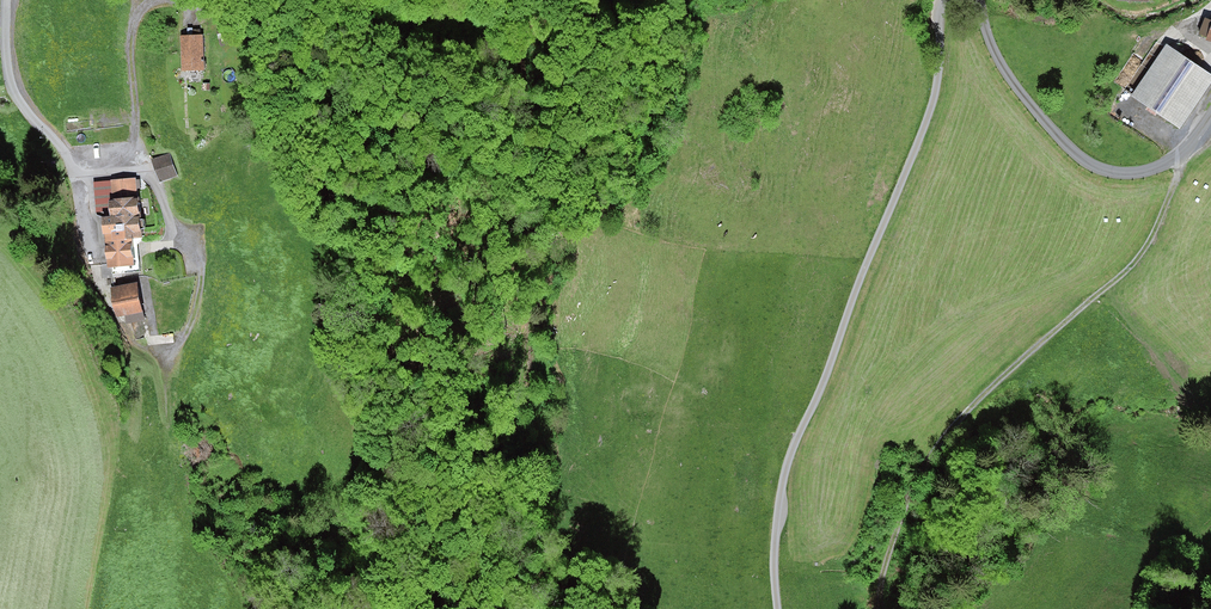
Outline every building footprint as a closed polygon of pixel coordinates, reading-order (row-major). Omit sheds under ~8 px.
[(1210,18),(1201,40),(1210,43),(1210,18)] [(204,36),(181,36),(182,74),(204,73),(204,36)] [(1171,45),(1135,98),(1183,131),(1210,90),(1210,73),(1171,45)] [(162,182),(181,176),(173,152),(155,157),(162,182)] [(117,201),(120,235),(108,236),(112,270),(137,267),(134,238),(146,236),(142,199),(117,201)] [(140,284),(113,287),(116,318),(143,315),(140,284)]
